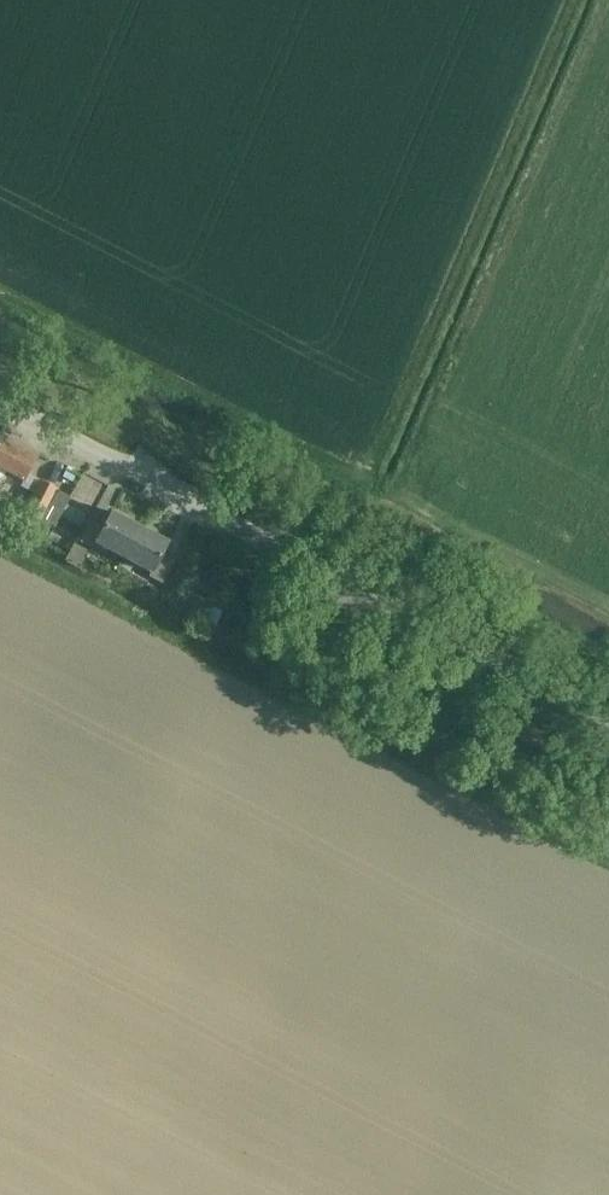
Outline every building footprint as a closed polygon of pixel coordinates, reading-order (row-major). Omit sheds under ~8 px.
[(25,476),(38,454),(4,435),(0,442),(0,469),(22,482),(25,476)] [(40,481),(24,510),(41,519),(49,505),(57,490),(40,481)] [(49,505),(41,519),(53,526),(55,524),(69,497),(57,490),(49,505)] [(91,519),(80,540),(94,548),(97,543),(124,558),(140,527),(112,512),(105,526),(91,519)] [(140,527),(124,558),(151,572),(149,576),(162,583),(173,561),(161,555),(169,542),(140,527)]
